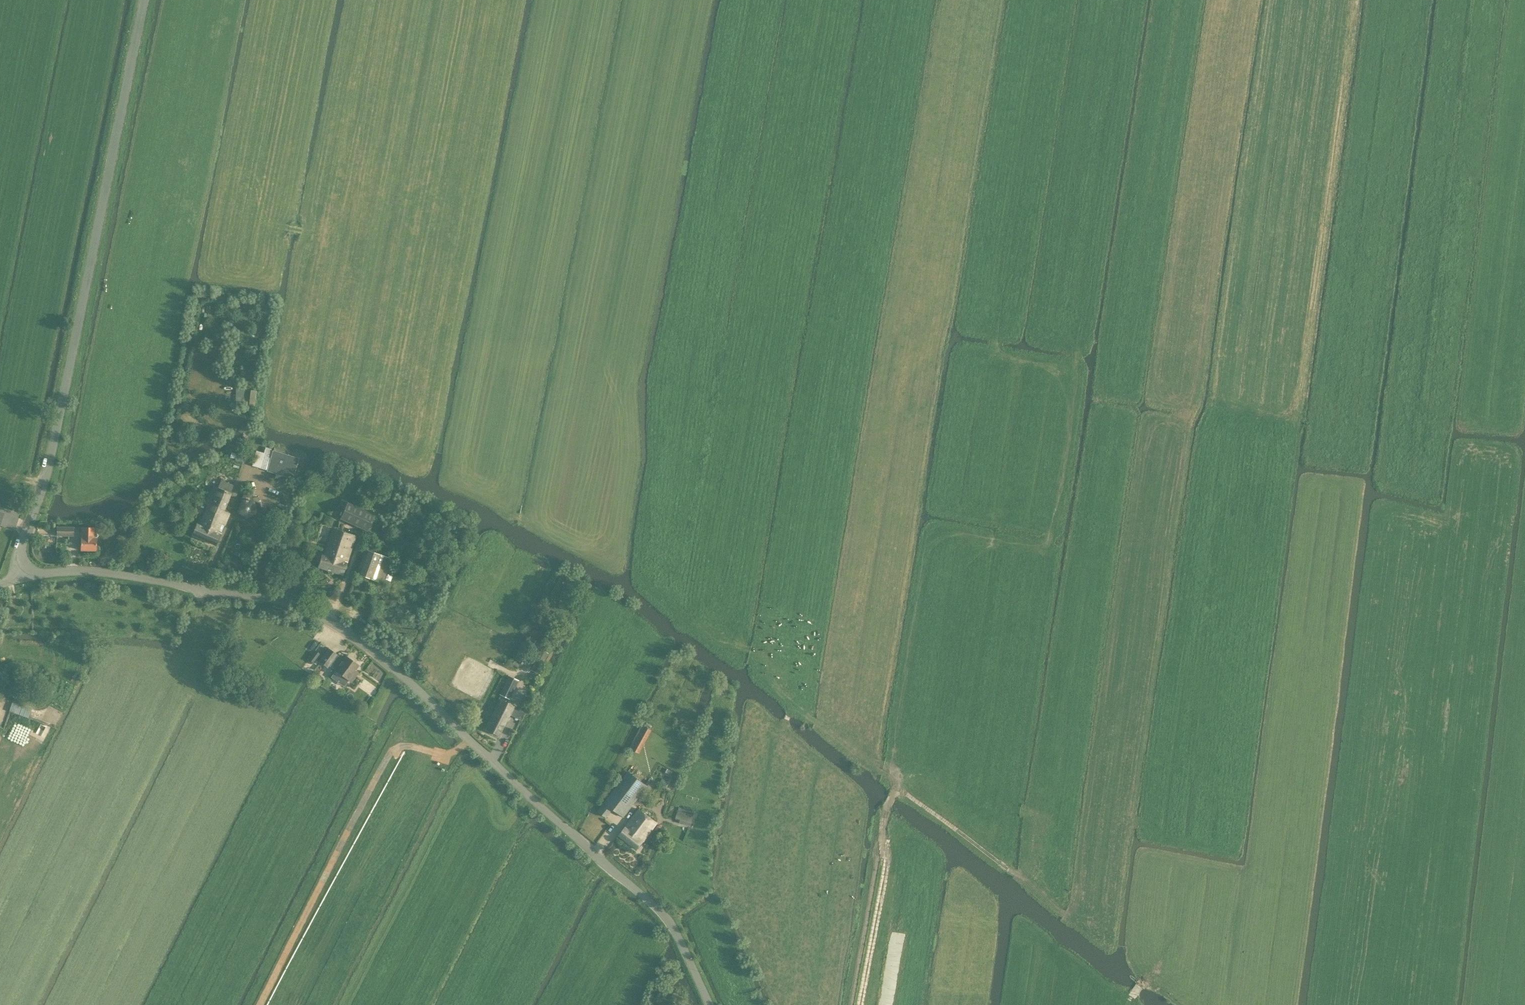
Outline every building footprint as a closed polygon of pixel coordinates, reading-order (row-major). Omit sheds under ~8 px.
[(236,384),(236,405),(243,405),(244,385),(236,384)] [(252,466),(293,478),(298,458),(281,453),(281,452),(273,449),(273,451),(271,450),(271,449),(265,447),(264,453),(256,451),(252,466)] [(245,454),(238,452),(235,460),(243,462),(245,454)] [(199,516),(191,535),(216,545),(229,513),(223,511),(234,486),(221,480),(218,487),(213,486),(206,504),(208,505),(203,517),(199,516)] [(241,500),(237,511),(246,519),(248,518),(252,521),(260,517),(262,511),(260,502),(254,502),(254,501),(252,501),(253,490),(246,489),(241,500)] [(342,497),(338,506),(344,509),(340,518),(367,530),(374,515),(347,502),(348,500),(342,497)] [(457,526),(456,526),(455,526),(454,526),(453,526),(452,527),(451,528),(450,529),(450,530),(450,531),(450,532),(450,533),(450,534),(450,535),(451,535),(451,536),(452,536),(453,537),(454,537),(455,538),(456,538),(457,537),(458,537),(459,536),(460,536),(460,535),(461,535),(461,534),(461,533),(461,532),(461,531),(461,530),(461,529),(460,528),(459,527),(458,526),(457,526)] [(82,527),(82,530),(82,538),(80,538),(80,550),(96,550),(96,538),(95,538),(95,527),(82,527)] [(321,555),(317,568),(342,575),(346,562),(347,562),(356,536),(333,529),(324,555),(321,555)] [(402,538),(395,535),(389,547),(396,551),(402,538)] [(458,548),(462,540),(458,538),(452,545),(458,548)] [(366,548),(357,572),(382,582),(392,559),(366,548)] [(569,584),(566,589),(572,592),(575,586),(569,584)] [(328,649),(320,662),(327,667),(329,665),(336,670),(331,677),(343,686),(348,679),(351,682),(358,672),(355,670),(358,665),(346,656),(343,659),(328,649)] [(541,649),(531,670),(539,674),(549,653),(541,649)] [(320,654),(314,650),(308,659),(314,663),(320,654)] [(500,694),(501,694),(507,697),(509,698),(517,680),(508,676),(502,689),(500,693),(500,694)] [(501,701),(487,730),(498,735),(508,716),(508,715),(508,716),(513,706),(506,703),(505,703),(504,702),(507,697),(501,694),(500,695),(498,700),(501,701)] [(639,753),(651,731),(641,726),(630,748),(639,753)] [(647,786),(628,771),(598,810),(606,817),(613,809),(623,817),(647,786)] [(676,818),(692,823),(695,812),(679,807),(676,818)] [(622,831),(619,835),(637,849),(640,845),(657,823),(639,809),(622,831)]
